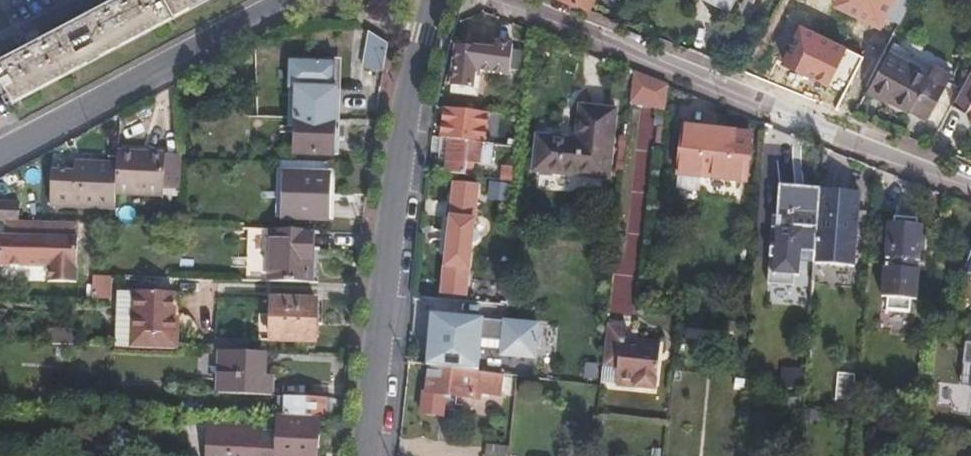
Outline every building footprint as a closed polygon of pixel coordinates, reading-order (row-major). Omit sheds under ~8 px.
[(6,102),(13,98),(14,100),(203,0),(110,0),(0,59),(0,75),(8,90),(1,93),(6,102)] [(590,9),(595,0),(568,0),(578,5),(579,3),(590,9)] [(380,72),(386,41),(363,36),(357,68),(380,72)] [(514,42),(497,41),(496,47),(457,44),(456,61),(454,86),(474,87),(476,68),(511,71),(514,42)] [(929,123),(952,79),(935,70),(930,78),(888,56),(870,94),(913,115),(913,114),(929,123)] [(290,129),(296,129),(298,90),(335,90),(336,62),(292,61),(290,129)] [(953,103),(966,112),(970,103),(970,69),(953,103)] [(646,78),(635,74),(632,100),(666,112),(669,86),(646,78)] [(298,90),(296,129),(296,154),(333,155),(335,90),(298,90)] [(489,111),(506,113),(506,100),(473,98),(473,100),(472,109),(489,111)] [(472,109),(473,100),(463,99),(462,108),(472,109)] [(462,108),(446,107),(445,126),(444,127),(447,128),(446,137),(485,141),(499,143),(500,133),(487,131),(489,111),(472,109),(462,108)] [(537,172),(610,179),(618,113),(584,109),(581,142),(541,136),(537,172)] [(680,173),(747,179),(750,134),(683,127),(680,173)] [(485,141),(446,137),(445,154),(450,154),(448,172),(467,174),(468,160),(483,161),(485,141)] [(158,182),(159,155),(159,152),(112,150),(111,163),(69,161),(69,169),(47,168),(45,204),(109,207),(110,192),(157,195),(158,182)] [(177,159),(177,155),(159,155),(158,182),(176,182),(177,159)] [(514,179),(516,166),(505,165),(504,178),(514,179)] [(286,217),(330,219),(332,177),(288,175),(286,217)] [(444,293),(467,295),(480,185),(457,183),(444,293)] [(824,189),(784,185),(778,247),(774,247),(770,282),(796,285),(797,275),(802,275),(803,261),(817,262),(821,215),(824,189)] [(5,219),(7,219),(17,220),(18,202),(0,201),(0,219),(5,219)] [(927,206),(921,206),(899,203),(893,203),(888,244),(894,244),(893,253),(887,253),(884,283),(890,283),(913,286),(918,286),(922,256),(916,256),(917,247),(923,247),(927,206)] [(861,219),(821,215),(817,262),(857,264),(861,219)] [(5,219),(4,235),(0,234),(0,264),(48,265),(48,280),(75,281),(77,222),(19,220),(17,220),(7,219),(5,219)] [(312,282),(314,229),(276,228),(273,228),(272,281),(312,282)] [(92,275),(91,298),(93,298),(111,298),(112,275),(92,275)] [(911,297),(913,286),(890,283),(889,295),(911,297)] [(134,291),(133,346),(176,348),(177,324),(172,324),(173,293),(134,291)] [(317,338),(319,299),(275,297),(273,336),(317,338)] [(435,315),(430,365),(433,365),(481,371),(485,320),(435,315)] [(628,328),(608,326),(604,367),(620,368),(619,378),(638,380),(642,342),(627,340),(628,328)] [(221,350),(247,351),(247,339),(216,338),(215,349),(221,350)] [(663,344),(642,342),(638,380),(637,387),(656,389),(657,384),(659,384),(663,344)] [(965,344),(960,383),(970,384),(970,345),(965,344)] [(263,376),(264,351),(247,351),(221,350),(219,393),(272,395),(273,376),(263,376)] [(511,358),(509,374),(520,375),(556,380),(558,363),(511,358)] [(430,367),(409,365),(407,382),(408,382),(429,384),(430,367)] [(481,371),(433,365),(430,393),(473,398),(474,391),(504,394),(506,374),(481,371)] [(781,365),(779,379),(800,381),(802,367),(781,365)] [(851,400),(851,372),(834,371),(834,400),(851,400)] [(638,380),(619,378),(618,385),(637,387),(638,380)] [(327,417),(327,397),(282,395),(281,415),(327,417)] [(341,417),(327,417),(281,415),(238,413),(209,412),(208,455),(317,455),(318,447),(338,448),(341,417)] [(512,447),(489,444),(488,455),(511,455),(512,447)]
